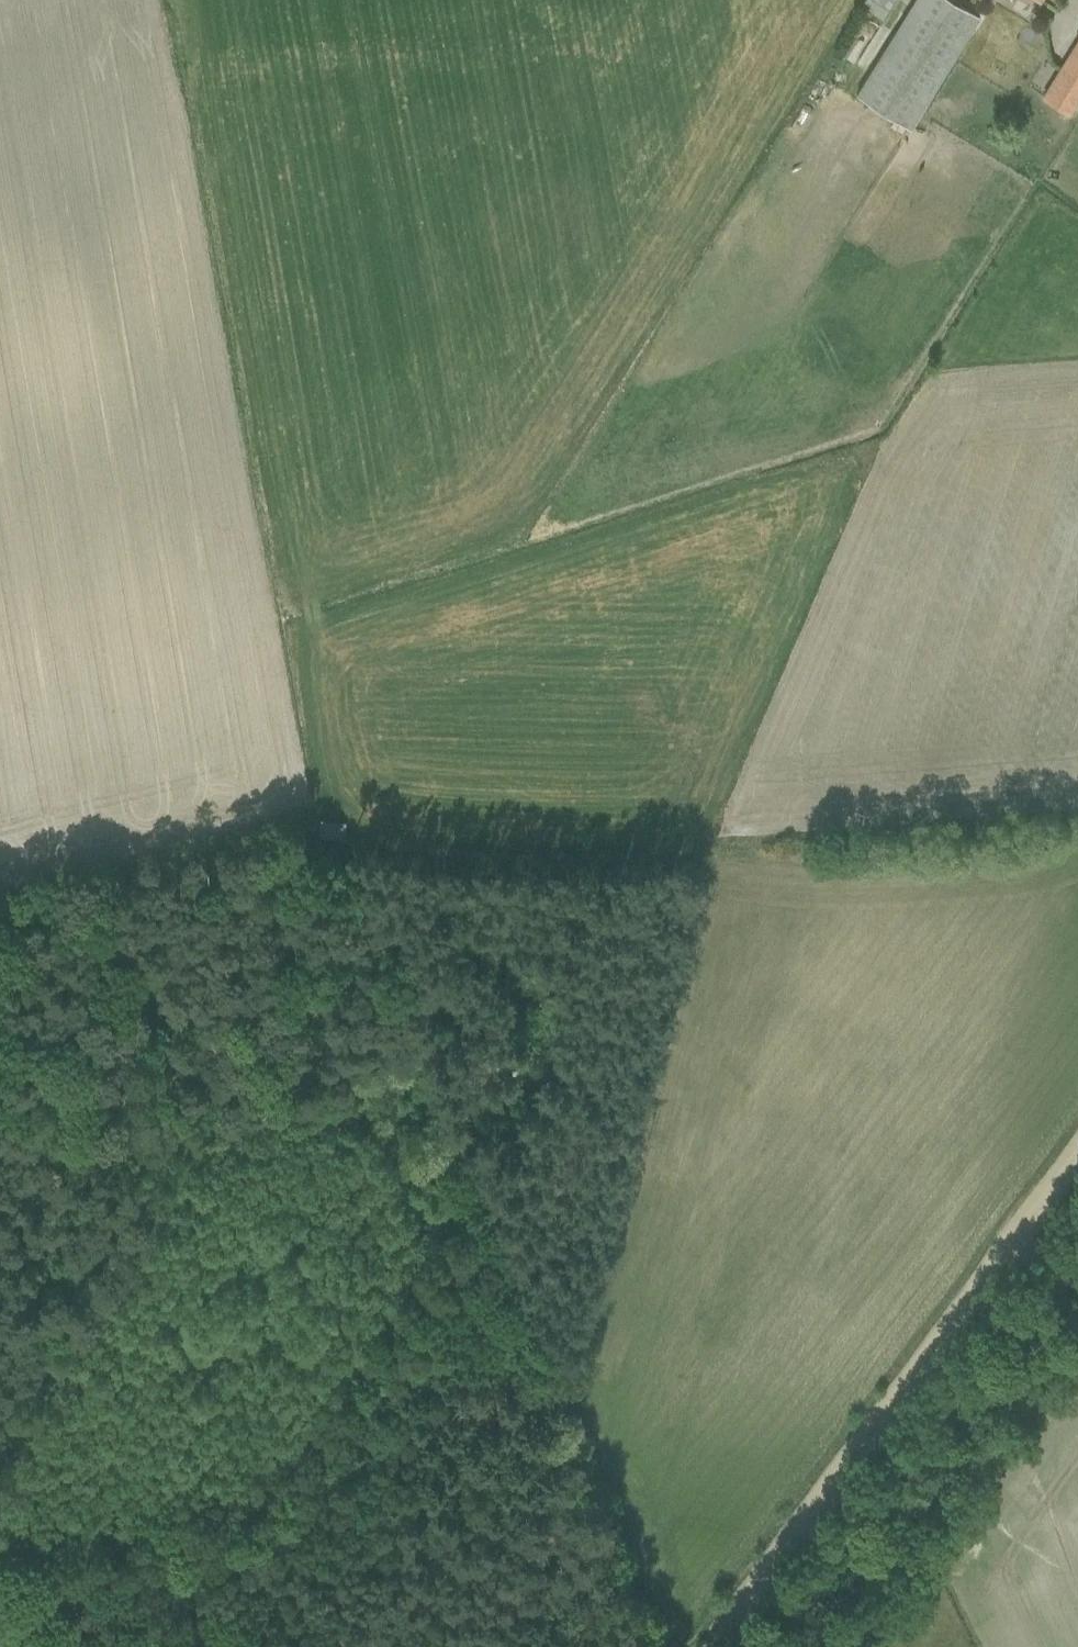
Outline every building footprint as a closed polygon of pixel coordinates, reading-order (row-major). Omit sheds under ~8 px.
[(855,93),(910,127),(980,14),(957,0),(913,0),(855,93)] [(888,8),(893,0),(876,0),(888,8)] [(1066,66),(1040,50),(1031,88),(1077,118),(1077,48),(1066,66)]
